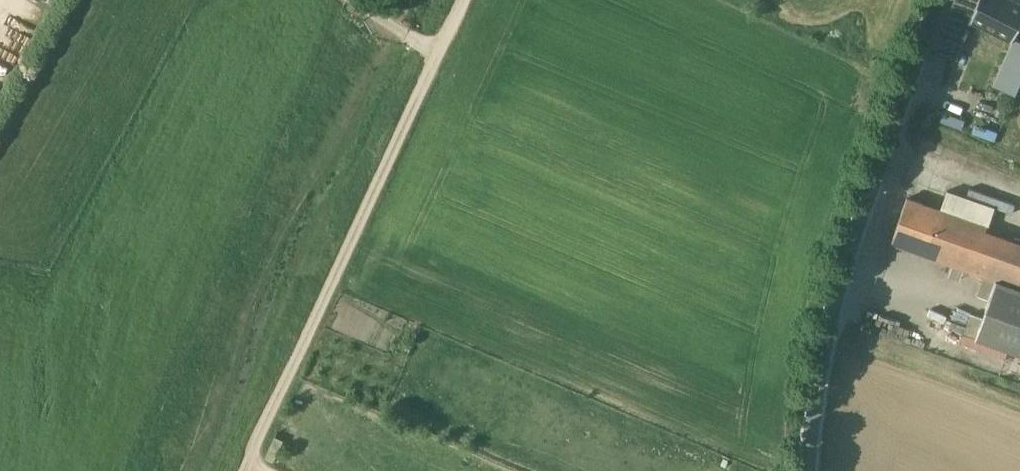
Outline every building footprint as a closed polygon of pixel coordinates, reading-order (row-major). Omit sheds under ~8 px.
[(935,52),(958,60),(971,24),(980,0),(955,0),(935,52)] [(971,24),(1011,44),(1013,38),(1019,25),(1019,4),(1012,0),(980,0),(971,24)] [(1013,38),(1011,44),(993,85),(1014,95),(1019,82),(1019,41),(1013,38)] [(983,275),(969,313),(982,318),(976,337),(1019,353),(1019,243),(968,225),(970,220),(908,198),(892,242),(983,275)]
